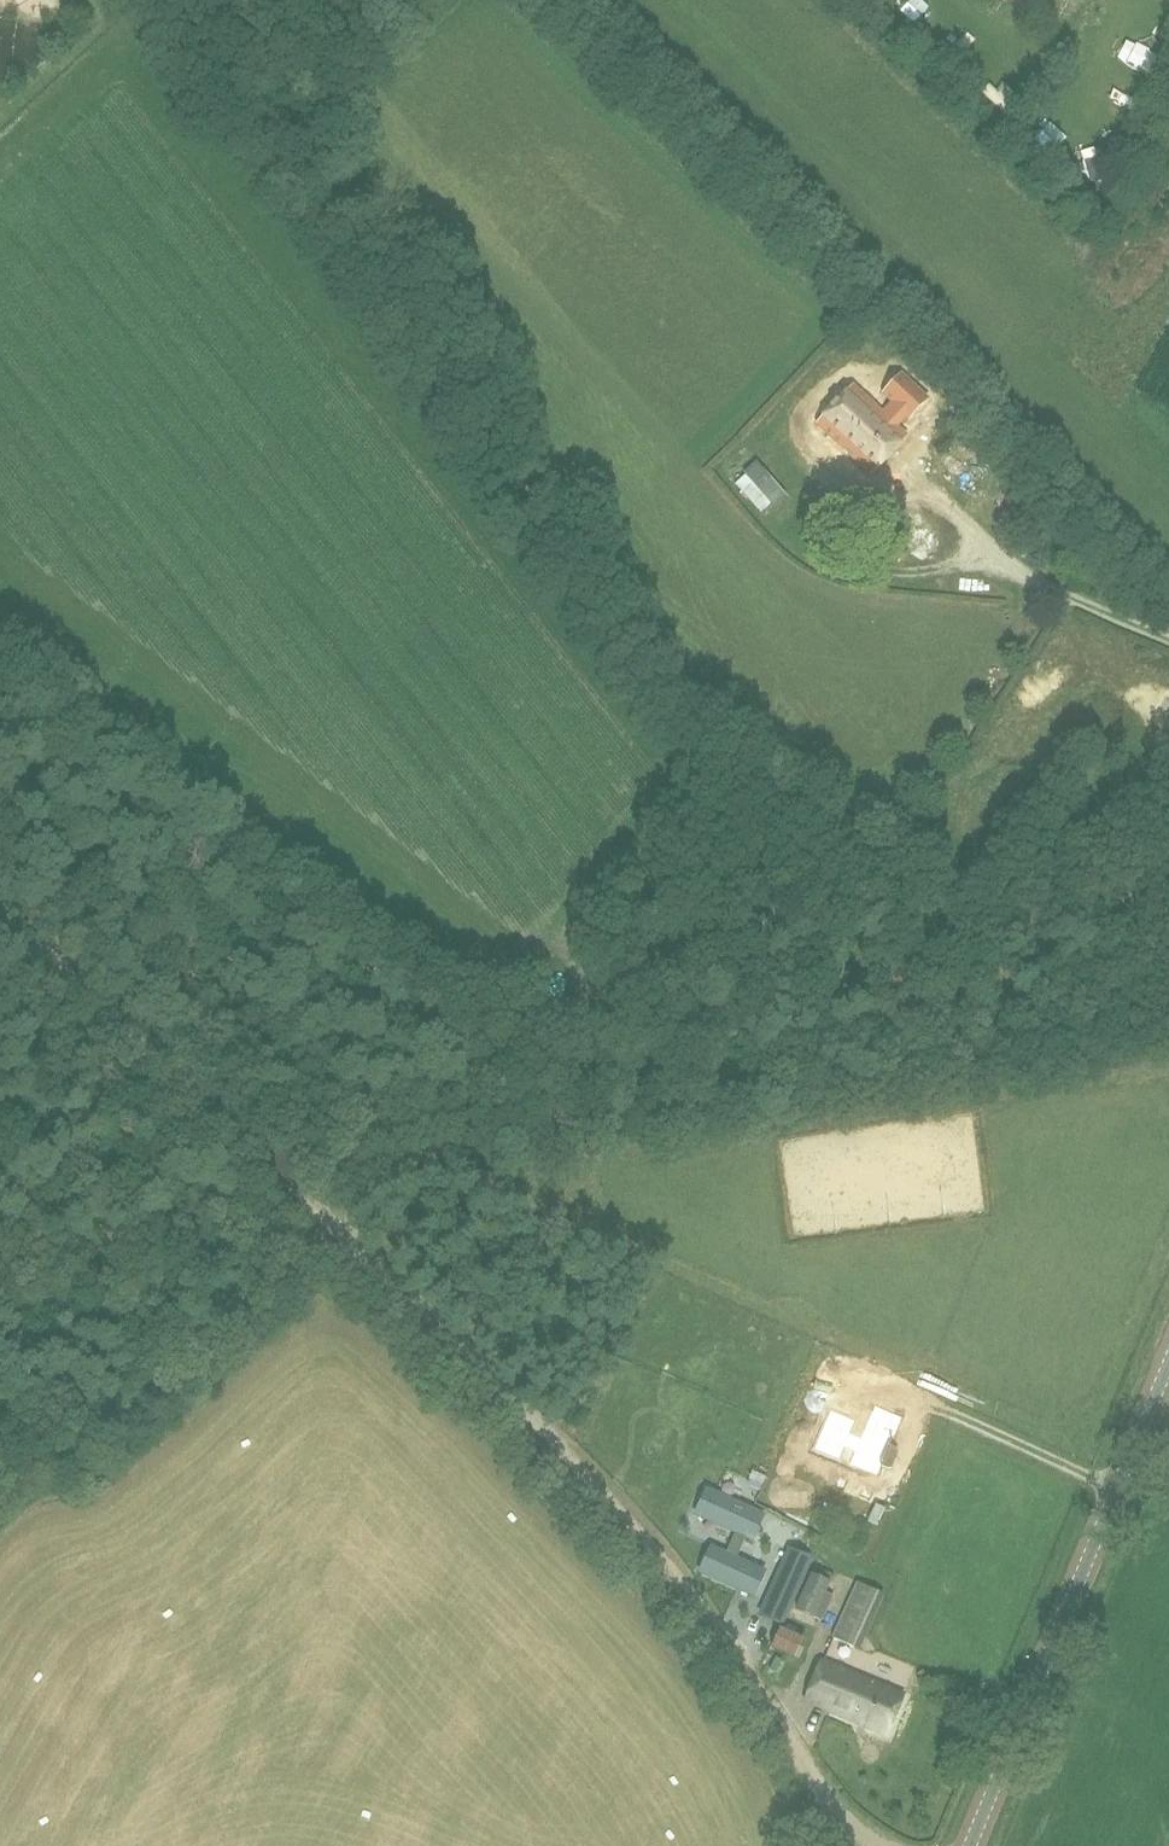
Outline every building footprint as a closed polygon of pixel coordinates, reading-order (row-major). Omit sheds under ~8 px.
[(1041,136),(1062,150),(1072,134),(1051,121),(1041,136)] [(893,403),(883,413),(853,386),(817,424),(871,475),(907,436),(895,425),(905,414),(910,419),(928,399),(901,374),(883,394),(893,403)] [(882,1466),(888,1469),(891,1468),(898,1452),(896,1449),(890,1447),(895,1437),(866,1424),(849,1464),(878,1476),(882,1466)] [(833,1466),(839,1449),(806,1436),(800,1454),(833,1466)] [(764,1516),(713,1492),(702,1517),(736,1533),(727,1554),(711,1547),(700,1572),(754,1596),(765,1572),(736,1559),(746,1537),(753,1540),(764,1516)] [(811,1559),(790,1550),(760,1615),(782,1625),(811,1559)] [(815,1619),(832,1583),(811,1573),(794,1610),(815,1619)] [(854,1647),(879,1592),(857,1583),(833,1637),(854,1647)] [(889,1739),(905,1699),(822,1666),(806,1706),(889,1739)]
